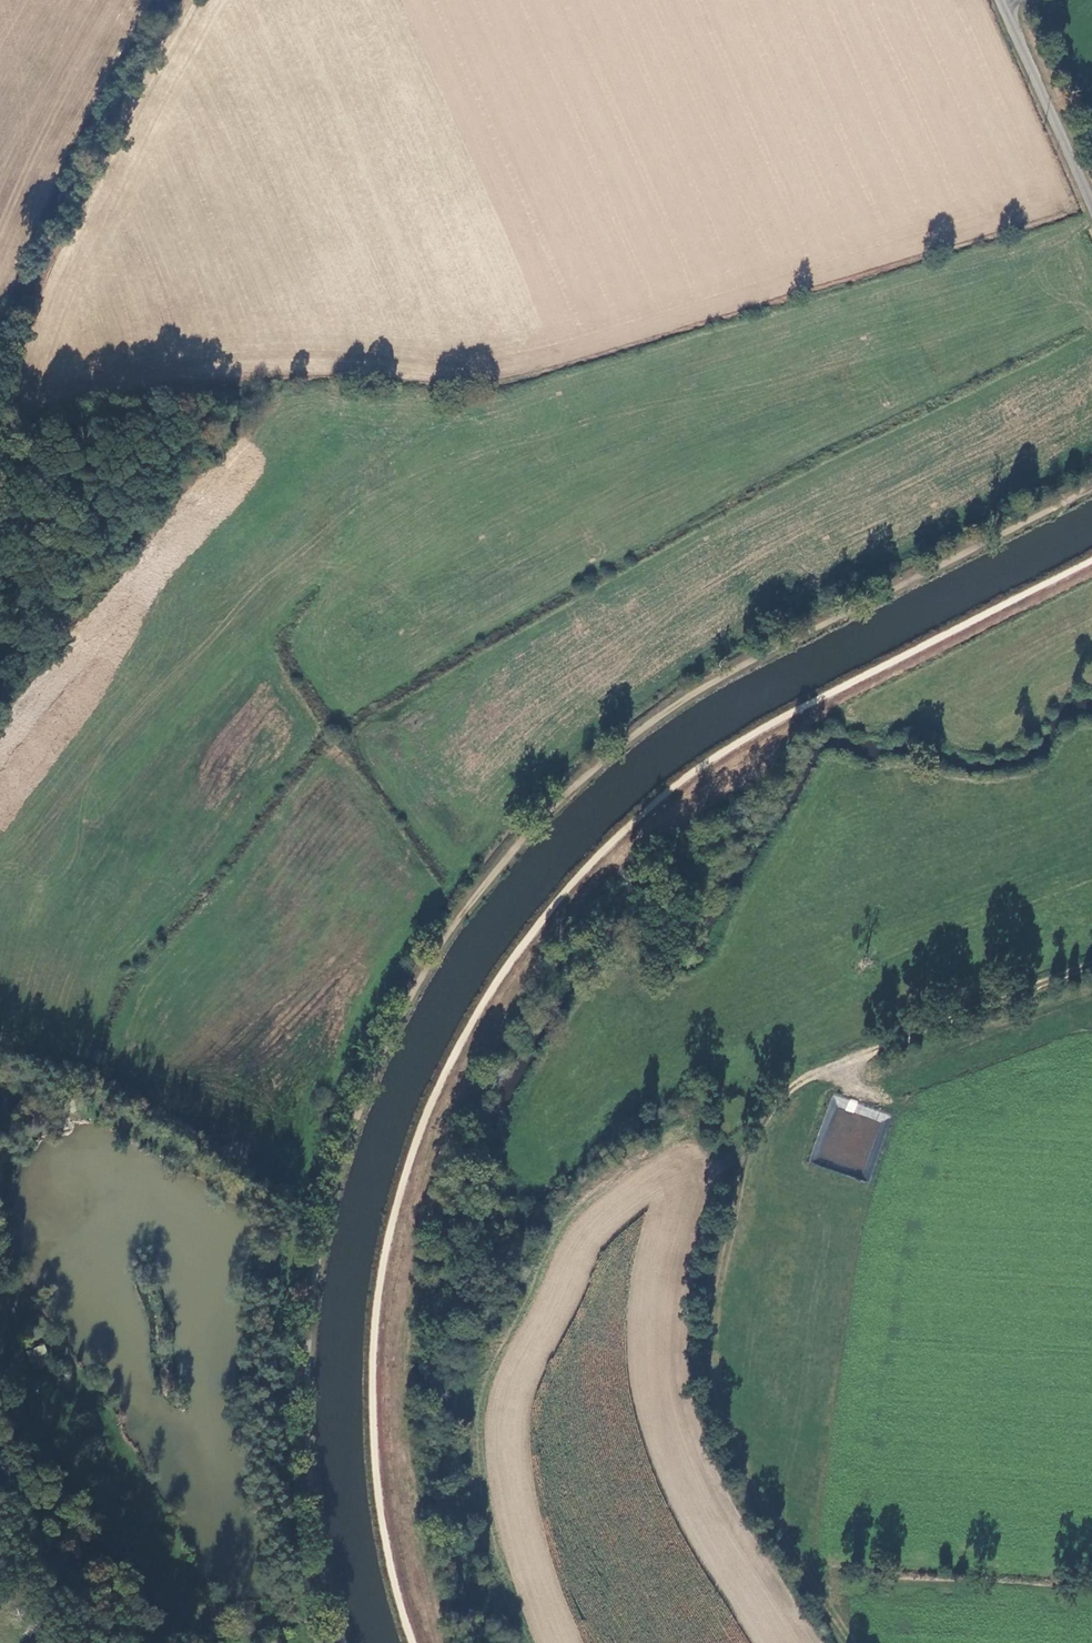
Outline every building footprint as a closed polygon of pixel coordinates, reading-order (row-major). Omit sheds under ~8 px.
[(29,1360),(47,1356),(45,1346),(27,1349),(29,1360)]
